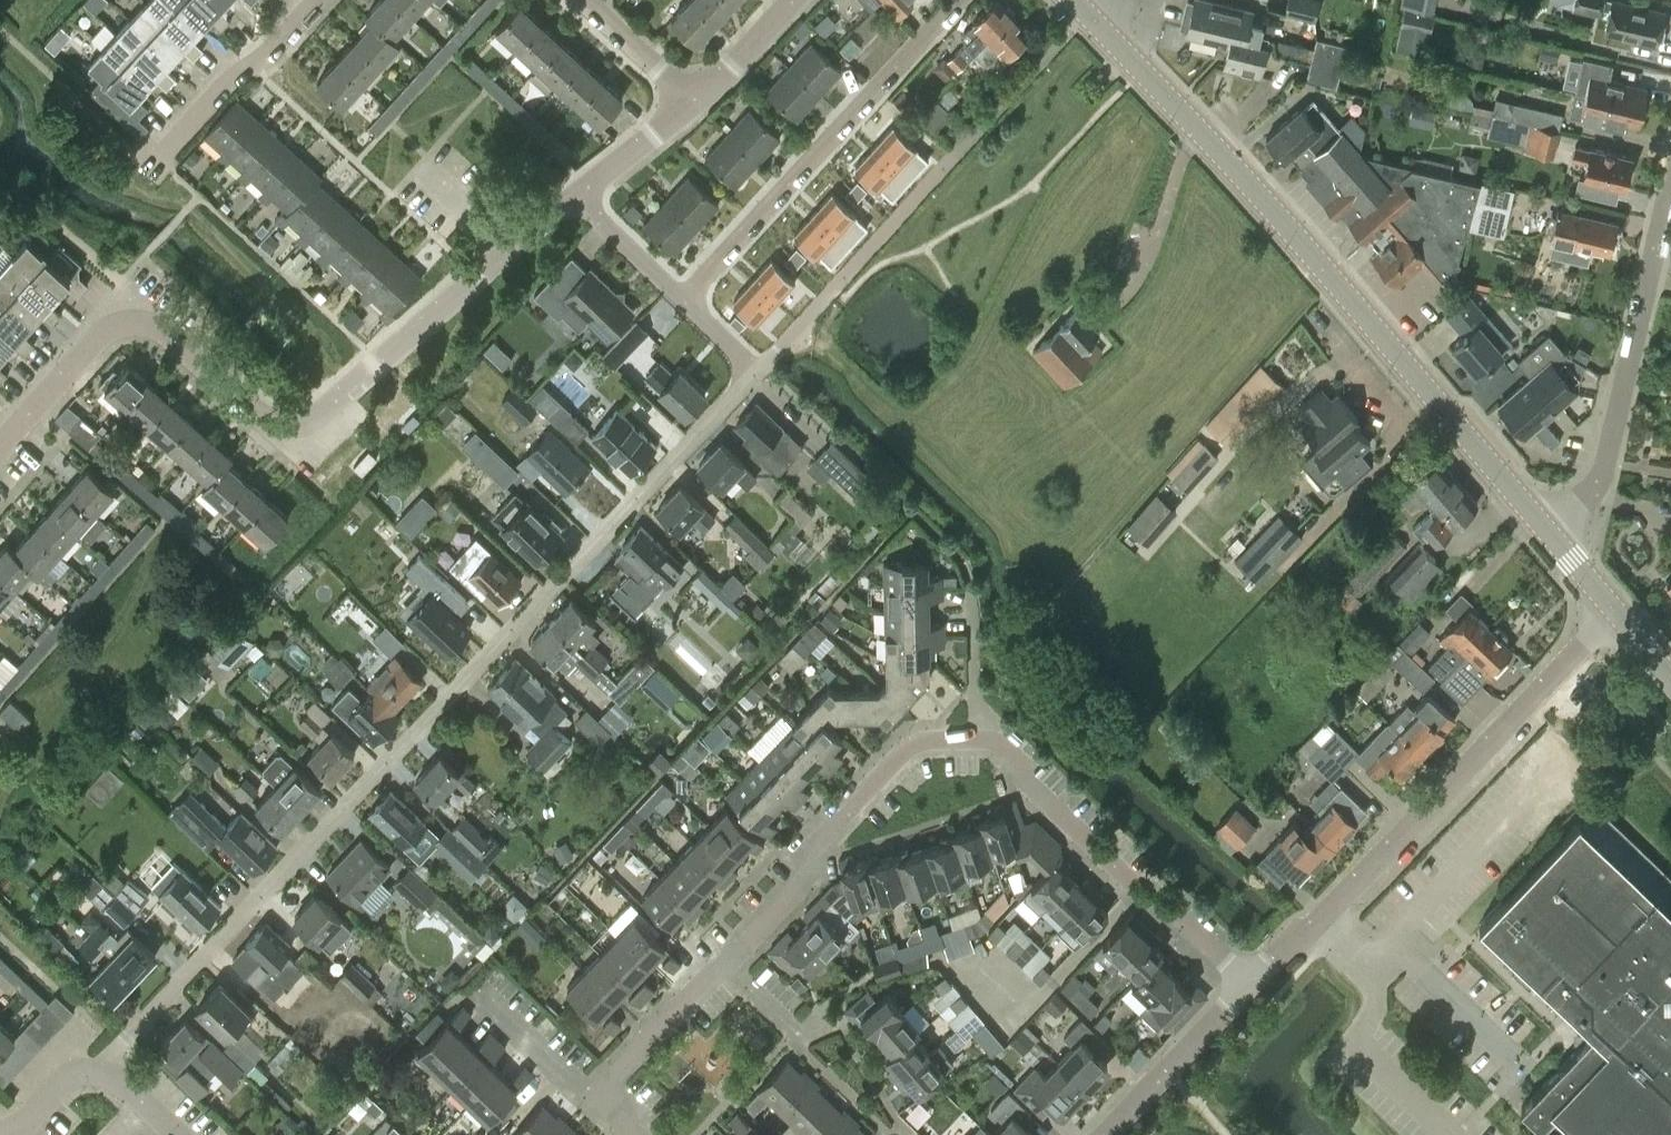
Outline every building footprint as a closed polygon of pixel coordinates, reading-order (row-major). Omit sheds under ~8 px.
[(182,47),(195,59),(204,48),(192,37),(197,32),(178,15),(182,10),(171,0),(147,0),(145,3),(180,35),(175,40),(182,47)] [(197,32),(210,17),(203,11),(207,7),(199,0),(171,0),(182,10),(178,15),(197,32)] [(207,7),(203,11),(210,17),(223,29),(232,19),(219,7),(223,3),(220,0),(199,0),(207,7)] [(368,16),(373,20),(394,39),(413,19),(392,0),(383,0),(368,16)] [(413,19),(430,0),(392,0),(413,19)] [(489,13),(500,0),(486,0),(481,6),(489,13)] [(693,0),(690,0),(672,19),(697,42),(716,21),(693,0)] [(733,0),(693,0),(716,21),(735,1),(733,0)] [(898,12),(911,0),(887,0),(898,12)] [(1249,22),(1252,11),(1204,0),(1195,0),(1194,4),(1187,2),(1181,29),(1188,30),(1187,36),(1230,46),(1225,68),(1260,76),(1269,36),(1260,34),(1262,25),(1249,22)] [(1320,0),(1287,0),(1284,13),(1315,20),(1320,0)] [(1433,12),(1436,0),(1402,0),(1401,4),(1433,12)] [(1574,9),(1597,14),(1592,39),(1631,48),(1633,38),(1658,44),(1659,39),(1663,38),(1665,30),(1662,27),(1665,12),(1616,0),(1576,0),(1574,9)] [(954,72),(955,73),(1013,17),(1014,13),(1009,8),(1005,9),(998,1),(974,24),(961,36),(967,43),(948,61),(957,70),(954,72)] [(145,3),(131,17),(155,39),(150,44),(169,61),(182,47),(175,40),(180,35),(145,3)] [(519,49),(542,23),(521,4),(498,30),(519,49)] [(462,26),(470,33),(489,13),(481,6),(462,26)] [(1423,30),(1427,17),(1400,10),(1391,47),(1409,52),(1415,28),(1423,30)] [(834,26),(824,16),(814,26),(825,36),(834,26)] [(149,70),(168,88),(177,78),(164,65),(169,61),(150,44),(155,39),(131,17),(117,32),(153,65),(149,70)] [(1029,34),(1013,17),(955,73),(957,76),(961,73),(960,71),(975,57),(984,65),(1000,50),(1006,56),(1029,34)] [(355,40),(381,64),(399,43),(394,39),(373,20),(355,40)] [(811,26),(804,20),(794,30),(801,37),(811,26)] [(539,68),(562,42),(542,23),(519,49),(539,68)] [(443,46),(451,53),(470,33),(462,26),(443,46)] [(124,73),(142,89),(154,76),(168,88),(149,70),(153,65),(117,32),(104,47),(127,69),(124,73)] [(850,58),(861,45),(851,36),(840,49),(850,58)] [(1336,88),(1346,46),(1317,39),(1315,48),(1311,62),(1307,80),(1336,88)] [(336,61),(362,84),(381,64),(355,40),(336,61)] [(1311,62),(1315,48),(1279,40),(1276,53),(1311,62)] [(559,86),(583,61),(562,42),(539,68),(559,86)] [(789,67),(819,95),(841,71),(811,43),(789,67)] [(1543,44),(1540,57),(1549,59),(1552,46),(1543,44)] [(425,66),(432,74),(451,53),(443,46),(425,66)] [(127,69),(104,47),(90,62),(105,76),(91,91),(141,137),(150,127),(140,118),(150,107),(137,94),(142,89),(124,73),(127,69)] [(1575,91),(1643,106),(1647,88),(1610,79),(1613,63),(1583,56),(1575,91)] [(486,84),(493,76),(472,57),(465,65),(486,84)] [(362,84),(336,61),(317,82),(343,106),(362,84)] [(579,105),(603,79),(583,61),(559,86),(579,105)] [(406,87),(414,94),(432,74),(425,66),(406,87)] [(819,95),(789,67),(767,91),(797,119),(819,95)] [(493,76),(486,84),(506,103),(514,95),(493,76)] [(603,79),(579,105),(600,124),(624,99),(603,79)] [(387,107),(395,114),(414,94),(406,87),(387,107)] [(905,88),(894,99),(902,107),(913,95),(905,88)] [(949,108),(958,98),(948,88),(939,98),(949,108)] [(1643,106),(1575,91),(1569,116),(1628,129),(1629,124),(1639,126),(1643,106)] [(1446,103),(1472,109),(1472,108),(1472,106),(1472,105),(1471,103),(1471,101),(1470,100),(1469,98),(1468,97),(1467,96),(1465,95),(1464,94),(1462,93),(1460,93),(1459,93),(1457,93),(1455,93),(1453,94),(1452,95),(1450,96),(1449,97),(1448,98),(1447,100),(1446,101),(1446,103)] [(514,95),(506,103),(526,122),(534,114),(514,95)] [(917,112),(929,127),(947,112),(936,98),(917,112)] [(1300,167),(1343,131),(1313,98),(1303,108),(1302,107),(1266,138),(1285,160),(1290,156),(1300,167)] [(222,160),(259,119),(238,100),(208,132),(225,148),(217,156),(222,160)] [(1559,129),(1563,113),(1514,102),(1503,100),(1500,112),(1512,115),(1511,119),(1530,123),(1559,129)] [(1410,122),(1433,128),(1437,109),(1414,104),(1410,122)] [(395,114),(387,107),(368,127),(376,134),(395,114)] [(727,134),(758,162),(780,138),(749,110),(727,134)] [(1340,119),(1354,137),(1364,130),(1349,112),(1340,119)] [(534,114),(526,122),(546,140),(554,132),(534,114)] [(915,120),(910,116),(905,122),(915,131),(920,124),(915,120)] [(259,119),(222,160),(225,163),(233,155),(247,167),(239,175),(243,179),(280,138),(259,119)] [(727,123),(723,128),(728,133),(733,128),(727,123)] [(1530,123),(1523,149),(1553,157),(1559,129),(1530,123)] [(891,127),(873,147),(910,180),(928,160),(891,127)] [(1343,131),(1300,167),(1310,178),(1307,181),(1336,215),(1342,210),(1350,220),(1349,221),(1366,241),(1385,225),(1400,211),(1415,228),(1408,234),(1428,257),(1422,262),(1440,282),(1461,262),(1458,259),(1481,185),(1481,183),(1482,182),(1364,155),(1343,131)] [(758,162),(727,134),(705,158),(736,186),(758,162)] [(280,138),(243,179),(246,182),(254,173),(267,185),(259,194),(263,199),(301,157),(280,138)] [(1588,163),(1585,177),(1584,180),(1592,181),(1589,197),(1613,202),(1616,187),(1625,188),(1632,156),(1591,148),(1591,150),(1576,146),(1573,160),(1588,163)] [(873,147),(856,167),(893,200),(910,180),(873,147)] [(192,164),(200,155),(193,148),(185,157),(192,164)] [(301,157),(263,199),(266,202),(275,192),(288,205),(275,218),(280,222),(322,176),(301,157)] [(322,176),(280,222),(283,225),(292,216),(305,228),(297,238),(301,241),(339,200),(318,181),(322,177),(322,176)] [(666,201),(696,229),(718,205),(688,177),(666,201)] [(856,181),(850,187),(860,195),(866,189),(856,181)] [(1504,236),(1514,191),(1481,183),(1481,185),(1471,229),(1504,236)] [(850,187),(845,193),(854,202),(860,195),(850,187)] [(830,194),(812,214),(848,247),(866,227),(830,194)] [(339,200),(301,241),(304,245),(313,235),(326,247),(317,256),(322,261),(360,219),(339,200)] [(696,229),(666,201),(644,225),(674,253),(696,229)] [(226,212),(230,208),(224,202),(220,206),(226,212)] [(633,203),(624,211),(634,221),(642,213),(633,203)] [(1553,232),(1551,240),(1548,255),(1588,264),(1591,249),(1609,253),(1616,222),(1558,209),(1556,216),(1550,215),(1546,231),(1553,232)] [(1428,257),(1408,234),(1415,228),(1400,211),(1385,225),(1395,237),(1372,257),(1396,285),(1422,262),(1428,257)] [(812,214),(794,234),(830,267),(848,247),(812,214)] [(360,219),(322,261),(325,263),(333,254),(347,266),(338,275),(343,279),(380,238),(360,219)] [(269,228),(263,223),(256,230),(262,236),(269,228)] [(285,235),(278,229),(273,234),(280,240),(285,235)] [(280,241),(273,234),(271,233),(261,244),(271,253),(281,242),(280,241)] [(28,237),(14,252),(39,274),(35,279),(53,295),(66,280),(80,292),(89,282),(68,264),(64,269),(28,237)] [(380,238),(343,279),(346,282),(355,273),(368,285),(360,295),(364,298),(401,257),(380,238)] [(794,249),(788,255),(798,264),(803,257),(794,249)] [(40,310),(53,322),(62,312),(49,300),(53,295),(35,279),(39,274),(14,252),(1,268),(37,300),(33,304),(40,310)] [(788,274),(802,289),(824,270),(810,254),(788,274)] [(788,255),(782,261),(792,270),(798,264),(788,255)] [(308,273),(289,256),(281,265),(300,282),(308,273)] [(606,340),(634,311),(578,256),(540,295),(560,314),(562,312),(579,329),(587,321),(606,340)] [(395,308),(423,277),(401,257),(364,298),(366,301),(375,292),(388,304),(380,313),(388,321),(397,310),(395,308)] [(768,262),(751,282),(775,304),(793,284),(768,262)] [(26,326),(40,310),(33,304),(37,300),(1,268),(0,268),(0,294),(12,305),(8,310),(26,326)] [(751,282),(733,302),(758,324),(775,304),(751,282)] [(328,295),(322,289),(316,296),(322,302),(328,295)] [(26,353),(35,343),(22,331),(26,326),(8,310),(12,305),(0,294),(0,321),(10,330),(5,335),(26,353)] [(1476,300),(1471,294),(1445,315),(1463,336),(1453,345),(1466,360),(1463,362),(1473,374),(1477,372),(1478,373),(1513,342),(1484,309),(1476,300)] [(1483,294),(1476,300),(1484,309),(1491,303),(1483,294)] [(1100,334),(1090,324),(1078,310),(1034,351),(1066,386),(1103,352),(1092,341),(1100,334)] [(351,312),(344,320),(354,329),(361,322),(351,312)] [(733,316),(728,322),(737,330),(743,324),(733,316)] [(12,341),(26,353),(5,335),(10,330),(0,321),(0,355),(12,341)] [(615,366),(647,333),(636,322),(604,356),(615,366)] [(1580,345),(1572,356),(1565,352),(1549,334),(1518,361),(1531,376),(1500,404),(1526,435),(1535,427),(1543,420),(1577,390),(1585,364),(1592,352),(1580,345)] [(502,350),(492,341),(483,350),(493,360),(502,350)] [(578,365),(584,359),(574,349),(565,359),(571,365),(578,365)] [(1511,368),(1518,363),(1513,357),(1506,363),(1511,368)] [(102,383),(106,388),(99,396),(118,414),(149,380),(128,361),(119,371),(116,368),(102,383)] [(9,372),(0,364),(0,382),(9,372)] [(685,414),(705,393),(679,369),(673,376),(659,364),(646,378),(685,414)] [(1227,444),(1281,384),(1261,365),(1206,425),(1227,444)] [(146,423),(169,398),(149,380),(118,414),(120,416),(128,407),(146,423)] [(524,424),(537,410),(514,387),(501,401),(524,424)] [(1320,447),(1357,416),(1338,394),(1332,400),(1322,389),(1300,409),(1309,419),(1302,426),(1320,447)] [(167,442),(190,417),(169,398),(146,423),(167,442)] [(779,474),(804,448),(757,404),(736,426),(747,436),(743,440),(779,474)] [(630,472),(655,446),(617,409),(591,436),(630,472)] [(576,442),(589,430),(570,411),(558,423),(576,442)] [(90,446),(101,433),(81,414),(69,428),(90,446)] [(1334,474),(1346,487),(1373,463),(1372,462),(1370,464),(1360,452),(1371,443),(1353,421),(1358,417),(1357,416),(1320,447),(1302,462),(1323,485),(1334,474)] [(188,461),(210,435),(190,417),(167,442),(188,461)] [(1543,420),(1535,427),(1553,448),(1561,441),(1543,420)] [(463,445),(506,487),(521,472),(477,430),(463,445)] [(566,490),(587,468),(549,432),(519,464),(532,476),(541,466),(566,490)] [(101,433),(90,446),(109,464),(117,456),(98,440),(103,434),(101,433)] [(226,461),(226,460),(231,454),(210,435),(188,461),(208,479),(209,480),(225,461),(226,461)] [(815,458),(857,498),(873,480),(832,440),(815,458)] [(747,488),(756,478),(743,465),(721,443),(700,465),(722,487),(734,475),(747,488)] [(1217,456),(1204,443),(1171,478),(1186,491),(1217,456)] [(354,466),(362,474),(377,457),(368,450),(354,466)] [(117,456),(109,464),(130,483),(137,475),(117,456)] [(1431,505),(1459,480),(1439,458),(1398,495),(1413,512),(1427,501),(1431,505)] [(208,479),(202,486),(223,505),(247,479),(226,460),(226,461),(225,461),(209,480),(208,479)] [(71,487),(94,508),(112,488),(88,467),(71,487)] [(137,475),(130,483),(151,501),(158,493),(137,475)] [(244,524),(268,497),(247,479),(223,505),(244,524)] [(1459,480),(1431,505),(1435,510),(1414,528),(1423,539),(1431,532),(1437,539),(1478,502),(1459,480)] [(704,531),(716,519),(681,485),(658,510),(680,530),(691,519),(704,531)] [(52,507),(91,542),(108,523),(92,509),(94,508),(71,487),(52,507)] [(1384,497),(1373,487),(1359,503),(1370,513),(1384,497)] [(788,526),(771,544),(779,552),(783,548),(796,533),(814,514),(806,507),(785,488),(774,500),(794,519),(788,526)] [(158,493),(151,501),(172,520),(182,510),(162,492),(159,494),(158,493)] [(1176,509),(1157,492),(1128,526),(1147,542),(1176,509)] [(505,527),(536,559),(538,556),(543,557),(549,551),(548,546),(560,534),(554,528),(558,524),(545,511),(540,515),(528,503),(527,504),(516,493),(507,502),(507,503),(494,515),(505,527)] [(412,535),(438,507),(424,494),(397,521),(412,535)] [(268,497),(244,524),(264,542),(288,516),(268,497)] [(448,518),(458,507),(451,500),(441,511),(448,518)] [(33,528),(57,549),(74,530),(89,543),(91,542),(52,507),(33,528)] [(182,510),(172,520),(193,539),(204,527),(184,509),(183,510),(182,510)] [(774,555),(760,540),(761,539),(735,514),(723,527),(749,551),(755,545),(759,550),(750,559),(758,566),(767,558),(769,559),(774,555)] [(1280,515),(1236,561),(1259,583),(1303,538),(1280,515)] [(130,540),(138,547),(156,527),(148,520),(130,540)] [(204,527),(193,539),(214,558),(221,550),(201,532),(205,527),(204,527)] [(635,616),(662,586),(663,587),(683,566),(641,527),(621,548),(624,550),(615,559),(630,574),(611,594),(635,616)] [(57,549),(33,528),(15,549),(32,564),(38,570),(38,571),(50,582),(57,573),(45,562),(57,549)] [(790,553),(803,540),(796,533),(783,548),(790,554),(790,553)] [(1394,533),(1332,596),(1346,610),(1350,606),(1355,611),(1365,601),(1359,596),(1408,546),(1394,533)] [(521,580),(491,551),(476,537),(450,565),(482,596),(486,591),(499,604),(521,580)] [(1245,545),(1237,537),(1227,547),(1235,556),(1245,545)] [(138,547),(130,540),(112,561),(120,568),(138,547)] [(790,553),(799,561),(811,548),(803,540),(790,553)] [(1384,594),(1401,610),(1444,566),(1419,542),(1388,576),(1395,583),(1384,594)] [(0,552),(0,573),(13,585),(32,564),(8,543),(0,552)] [(221,550),(214,558),(234,576),(241,568),(221,550)] [(467,598),(420,553),(406,568),(432,592),(410,615),(447,650),(470,626),(455,611),(467,598)] [(93,582),(101,589),(120,568),(112,561),(93,582)] [(943,586),(943,576),(928,576),(928,562),(884,563),(884,587),(943,586)] [(732,598),(733,596),(703,568),(693,580),(723,608),(725,606),(732,598)] [(13,585),(0,573),(0,599),(13,585)] [(831,574),(809,598),(818,606),(845,578),(841,574),(836,579),(831,574)] [(93,582),(74,602),(82,610),(101,589),(93,582)] [(379,605),(388,595),(379,586),(369,596),(379,605)] [(885,612),(929,611),(928,598),(944,597),(943,586),(884,587),(885,612)] [(841,609),(849,601),(841,593),(833,601),(841,609)] [(732,598),(725,606),(736,615),(743,608),(732,598)] [(600,667),(601,666),(609,658),(594,644),(600,638),(588,628),(594,621),(572,600),(552,621),(574,642),(600,667)] [(82,610),(74,602),(55,623),(63,630),(82,610)] [(751,609),(761,618),(767,612),(757,603),(751,609)] [(1446,645),(1427,665),(1443,679),(1457,664),(1471,650),(1491,628),(1469,608),(1440,639),(1446,645)] [(811,614),(806,609),(799,616),(804,621),(811,614)] [(844,620),(831,609),(822,620),(835,631),(844,620)] [(885,636),(944,634),(944,624),(929,624),(929,611),(885,612),(885,636)] [(230,668),(255,641),(235,621),(209,648),(230,668)] [(601,666),(600,667),(574,642),(552,621),(532,642),(554,664),(555,663),(566,673),(577,661),(601,682),(609,675),(601,666)] [(820,641),(827,634),(814,622),(807,629),(820,641)] [(63,630),(55,623),(37,644),(45,651),(63,630)] [(390,655),(402,642),(384,625),(372,638),(390,655)] [(1471,650),(1457,664),(1479,685),(1513,649),(1504,640),(1508,636),(1497,625),(1492,630),(1491,628),(1471,650)] [(885,636),(886,660),(911,660),(930,660),(930,646),(944,646),(944,634),(885,636)] [(805,656),(812,649),(799,638),(793,645),(805,656)] [(1430,671),(1425,666),(1424,667),(1422,665),(1422,664),(1412,654),(1400,642),(1399,643),(1398,642),(1382,659),(1383,660),(1355,689),(1367,701),(1395,671),(1390,666),(1394,663),(1423,690),(1435,678),(1429,672),(1430,671)] [(45,651),(37,644),(18,665),(26,672),(45,651)] [(1426,660),(1416,650),(1412,654),(1422,664),(1426,660)] [(11,661),(0,651),(0,674),(11,661)] [(324,661),(328,665),(325,669),(327,672),(326,672),(339,684),(354,668),(341,656),(338,659),(332,653),(324,661)] [(791,672),(797,664),(785,653),(778,660),(791,672)] [(260,677),(272,664),(262,655),(254,663),(250,668),(260,677)] [(620,703),(654,666),(642,655),(608,691),(620,703)] [(395,657),(386,666),(367,685),(393,710),(421,681),(395,657)] [(555,724),(563,715),(567,710),(553,697),(554,696),(515,660),(502,674),(555,724)] [(904,706),(930,678),(930,660),(911,660),(886,660),(886,683),(883,687),(904,706)] [(190,661),(170,680),(185,696),(205,677),(190,661)] [(1443,679),(1440,682),(1462,702),(1479,685),(1457,664),(1443,679)] [(18,665),(0,685),(0,686),(7,693),(26,672),(18,665)] [(680,691),(655,668),(642,681),(667,705),(680,691)] [(555,724),(502,674),(488,688),(527,725),(529,723),(541,734),(526,751),(547,770),(572,741),(554,725),(555,724)] [(762,695),(769,687),(760,678),(753,686),(762,695)] [(189,703),(172,686),(161,698),(178,715),(189,703)] [(1569,698),(1574,704),(1587,691),(1581,686),(1569,698)] [(740,700),(748,708),(761,695),(753,687),(740,700)] [(857,692),(835,692),(829,687),(810,708),(828,725),(829,724),(836,717),(857,717),(857,692)] [(857,717),(879,717),(886,724),(904,706),(883,687),(878,691),(857,692),(857,717)] [(377,740),(400,716),(371,689),(361,700),(348,688),(332,705),(345,717),(348,713),(377,740)] [(1429,693),(1414,709),(1408,703),(1389,722),(1423,754),(1432,744),(1435,747),(1444,737),(1441,734),(1455,719),(1429,693)] [(710,706),(715,701),(708,694),(703,699),(710,706)] [(613,698),(596,713),(612,731),(629,716),(613,698)] [(31,717),(11,699),(0,711),(20,730),(31,717)] [(332,777),(354,754),(323,725),(332,715),(315,699),(305,709),(309,712),(300,721),(322,742),(310,755),(332,777)] [(1571,721),(1579,712),(1571,705),(1563,713),(1571,721)] [(605,726),(591,712),(592,712),(588,708),(575,721),(600,745),(612,732),(605,725),(605,726)] [(836,765),(843,758),(833,748),(843,737),(829,724),(828,725),(810,708),(798,720),(792,715),(789,719),(794,724),(793,725),(836,765)] [(723,723),(730,716),(724,710),(717,718),(723,723)] [(158,722),(164,727),(172,725),(174,717),(168,711),(160,713),(158,722)] [(809,773),(818,763),(828,773),(836,765),(793,725),(781,714),(765,730),(777,742),(776,743),(809,773)] [(1312,733),(1346,766),(1360,752),(1336,728),(1335,729),(1326,719),(1312,733)] [(704,737),(719,751),(733,735),(725,728),(718,721),(704,737)] [(1401,776),(1423,754),(1389,722),(1399,732),(1382,749),(1378,745),(1378,746),(1376,744),(1367,753),(1369,755),(1362,762),(1379,778),(1390,766),(1401,776)] [(137,736),(143,729),(137,723),(131,730),(137,736)] [(1346,766),(1312,733),(1291,754),(1310,774),(1319,766),(1333,780),(1346,766)] [(301,742),(293,751),(297,756),(306,747),(301,742)] [(197,743),(188,754),(208,770),(217,759),(197,743)] [(682,753),(689,760),(700,749),(693,743),(682,753)] [(760,760),(803,800),(810,792),(800,782),(809,773),(776,743),(760,760)] [(672,761),(660,750),(646,765),(658,777),(672,761)] [(302,809),(320,790),(281,753),(280,754),(278,752),(263,768),(265,769),(263,771),(276,784),(276,785),(302,809)] [(680,770),(689,760),(682,753),(681,753),(672,763),(680,770)] [(468,794),(476,786),(461,771),(458,774),(440,756),(416,781),(436,799),(453,781),(468,794)] [(803,800),(760,760),(743,778),(775,808),(785,798),(795,808),(803,800)] [(103,762),(81,787),(97,801),(119,776),(103,762)] [(259,789),(246,776),(236,786),(249,800),(259,789)] [(686,778),(676,778),(676,790),(686,790),(686,778)] [(775,808),(743,778),(726,796),(768,836),(777,827),(767,817),(775,808)] [(664,780),(656,788),(647,798),(654,805),(664,795),(671,794),(675,791),(664,780)] [(276,785),(257,805),(283,830),(302,809),(276,785)] [(1312,823),(1336,845),(1357,823),(1368,811),(1341,785),(1318,810),(1322,813),(1312,823)] [(175,799),(181,805),(178,808),(175,805),(168,811),(181,823),(181,824),(208,849),(210,847),(217,853),(225,845),(253,872),(276,847),(240,814),(227,828),(201,803),(202,802),(193,792),(191,794),(185,789),(175,799)] [(406,848),(427,826),(391,792),(369,814),(406,848)] [(654,805),(647,798),(637,808),(630,815),(642,827),(643,826),(639,822),(645,815),(654,805)] [(1023,824),(1014,799),(988,809),(990,817),(980,820),(992,854),(993,853),(1015,846),(1010,830),(1023,825),(1023,824)] [(1579,818),(1578,816),(1479,921),(1593,1029),(1583,1040),(1522,1105),(1554,1134),(1670,1134),(1670,875),(1600,807),(1584,812),(1579,818)] [(710,825),(739,854),(749,844),(757,851),(764,843),(727,808),(710,825)] [(522,825),(530,817),(524,810),(516,818),(522,825)] [(1238,845),(1254,828),(1235,810),(1219,827),(1238,845)] [(614,833),(622,840),(631,830),(636,834),(642,827),(630,815),(623,823),(614,833)] [(451,830),(487,865),(504,847),(491,835),(488,838),(464,817),(451,830)] [(1048,869),(1061,855),(1060,843),(1035,819),(1023,824),(1023,825),(1010,830),(1015,846),(1018,855),(1029,851),(1048,869)] [(980,820),(968,825),(970,829),(953,835),(964,868),(965,868),(994,858),(993,853),(992,854),(980,820)] [(1336,845),(1312,823),(1305,831),(1296,823),(1266,853),(1299,884),(1336,845)] [(739,854),(710,825),(693,843),(730,878),(738,871),(730,863),(739,854)] [(447,827),(438,836),(441,839),(437,843),(434,845),(447,858),(456,866),(471,881),(479,873),(487,865),(451,830),(447,827)] [(622,840),(614,833),(604,843),(612,850),(622,840)] [(940,892),(970,882),(965,868),(964,868),(953,835),(941,839),(942,844),(926,849),(937,882),(940,892)] [(357,901),(390,867),(361,839),(328,874),(357,901)] [(730,878),(693,843),(677,860),(706,888),(716,878),(724,885),(730,878)] [(561,861),(573,855),(568,845),(556,851),(561,861)] [(26,868),(37,858),(27,849),(17,859),(26,868)] [(926,849),(909,855),(907,851),(896,855),(907,887),(906,888),(908,892),(937,882),(926,849)] [(865,860),(880,907),(882,912),(896,907),(891,893),(906,888),(907,887),(896,855),(878,861),(877,856),(865,860)] [(1073,878),(1066,871),(1071,865),(1061,855),(1048,869),(1034,884),(1023,896),(1040,912),(1049,903),(1073,878)] [(864,912),(880,907),(865,860),(855,864),(852,856),(838,860),(845,879),(835,883),(822,895),(845,917),(854,926),(866,914),(864,912)] [(706,888),(677,860),(660,877),(697,913),(705,905),(697,898),(706,888)] [(486,940),(437,892),(410,865),(394,882),(422,908),(429,900),(431,902),(424,909),(429,915),(433,910),(438,915),(441,912),(459,929),(458,930),(468,939),(469,938),(472,941),(468,944),(479,955),(490,944),(486,940)] [(545,866),(537,879),(546,884),(554,872),(545,866)] [(115,893),(102,881),(93,873),(92,875),(84,867),(76,876),(84,884),(82,886),(105,907),(116,895),(115,893)] [(198,930),(221,905),(182,869),(159,893),(198,930)] [(697,913),(660,877),(643,895),(672,923),(682,913),(690,920),(697,913)] [(128,878),(125,882),(115,893),(116,895),(136,914),(140,908),(149,896),(128,878)] [(1040,912),(1058,929),(1066,920),(1096,889),(1087,879),(1081,885),(1073,878),(1049,903),(1040,912)] [(1020,898),(1023,896),(1034,884),(1032,882),(1028,882),(1016,895),(1020,898)] [(44,894),(37,887),(31,893),(38,900),(44,894)] [(1066,920),(1058,929),(1057,930),(1075,947),(1109,911),(1100,904),(1106,898),(1096,889),(1066,920)] [(330,951),(339,942),(328,931),(340,918),(316,895),(295,918),(330,951)] [(828,952),(845,935),(836,926),(845,917),(822,895),(803,914),(809,920),(802,928),(828,952)] [(984,928),(993,918),(986,911),(981,916),(984,928)] [(981,916),(977,921),(966,925),(970,934),(982,930),(984,928),(981,916)] [(516,927),(519,931),(529,940),(534,945),(544,935),(526,917),(516,927)] [(617,935),(648,964),(657,955),(673,970),(681,961),(634,917),(617,935)] [(1121,960),(1150,928),(1141,919),(1135,925),(1127,918),(1103,943),(1121,960)] [(104,947),(89,932),(82,926),(81,928),(75,921),(73,924),(79,930),(72,938),(78,944),(77,944),(92,958),(104,947)] [(135,977),(156,955),(134,934),(134,933),(129,928),(120,938),(100,921),(89,932),(104,947),(112,956),(113,956),(135,977)] [(996,939),(1005,929),(997,922),(988,932),(996,939)] [(290,985),(303,970),(304,970),(285,953),(291,947),(266,923),(246,944),(247,945),(233,960),(274,998),(288,984),(290,985)] [(66,943),(48,925),(37,936),(55,953),(66,943)] [(483,935),(492,944),(500,935),(502,934),(492,925),(483,935)] [(802,928),(794,935),(789,930),(769,949),(792,972),(802,961),(810,970),(828,952),(802,928)] [(1150,928),(1121,960),(1138,976),(1138,977),(1162,952),(1154,944),(1160,938),(1150,928)] [(924,939),(927,949),(944,943),(941,933),(924,939)] [(648,964),(617,935),(601,952),(647,996),(654,988),(639,973),(648,964)] [(902,972),(928,964),(923,951),(927,949),(924,939),(898,948),(895,940),(892,941),(902,972)] [(1013,956),(1023,947),(1015,939),(1006,949),(1013,956)] [(892,941),(876,946),(881,961),(874,963),(874,966),(872,967),(877,979),(900,971),(901,973),(902,972),(892,941)] [(647,996),(601,952),(584,969),(615,999),(624,989),(640,1004),(647,996)] [(1150,999),(1173,974),(1166,967),(1171,961),(1162,952),(1138,977),(1138,976),(1132,982),(1150,999)] [(9,963),(0,955),(0,969),(2,971),(9,963)] [(113,956),(112,956),(92,977),(114,998),(135,977),(113,956)] [(358,994),(359,993),(363,996),(363,995),(372,1006),(384,993),(375,985),(375,984),(352,962),(339,976),(358,994)] [(22,989),(29,982),(9,963),(2,971),(22,989)] [(1538,980),(1521,963),(1513,972),(1530,988),(1538,980)] [(1041,982),(1050,972),(1043,965),(1033,975),(1041,982)] [(615,999),(584,969),(567,987),(613,1031),(621,1023),(606,1008),(615,999)] [(1180,981),(1173,974),(1150,999),(1151,1000),(1140,1011),(1158,1028),(1165,1021),(1174,1030),(1207,995),(1187,975),(1180,981)] [(961,993),(952,983),(945,975),(935,983),(942,992),(932,1000),(941,1010),(961,993)] [(807,986),(797,977),(790,984),(800,993),(807,986)] [(42,1008),(49,1002),(49,1001),(29,982),(22,989),(42,1008)] [(227,1033),(233,1039),(223,1048),(247,1070),(288,1109),(292,1104),(266,1078),(269,1075),(255,1062),(256,1060),(234,1039),(244,1029),(237,1023),(248,1011),(219,984),(197,1007),(226,1035),(227,1033)] [(1083,1005),(1090,997),(1076,984),(1069,992),(1083,1005)] [(877,1033),(904,1010),(888,991),(879,999),(869,989),(845,1010),(864,1031),(870,1025),(877,1033)] [(976,1012),(974,1008),(968,1001),(961,993),(941,1010),(951,1002),(958,1010),(948,1019),(957,1029),(976,1012)] [(1056,1015),(1067,1003),(1056,993),(1045,1005),(1056,1015)] [(49,1001),(49,1002),(66,1019),(74,1011),(56,994),(49,1001)] [(1090,997),(1083,1005),(1092,1014),(1099,1006),(1090,997)] [(297,998),(292,1003),(284,1013),(299,1027),(312,1013),(297,998)] [(363,998),(354,1009),(368,1021),(378,1010),(363,998)] [(58,1028),(66,1019),(49,1002),(40,1011),(58,1028)] [(418,1031),(428,1041),(418,1051),(435,1068),(465,1038),(455,1029),(471,1013),(463,1004),(446,1021),(437,1012),(418,1031)] [(741,1024),(737,1033),(757,1043),(769,1019),(742,1006),(735,1021),(741,1024)] [(904,1010),(877,1033),(884,1041),(878,1047),(887,1057),(913,1034),(913,1035),(914,1034),(920,1029),(904,1010)] [(32,1019),(50,1036),(58,1028),(40,1011),(32,1019)] [(1103,1028),(1112,1018),(1105,1011),(1095,1021),(1103,1028)] [(957,1029),(966,1039),(975,1031),(981,1039),(992,1030),(976,1012),(957,1029)] [(24,1028),(42,1044),(50,1036),(32,1019),(24,1028)] [(210,1040),(206,1040),(203,1037),(204,1036),(186,1020),(162,1045),(173,1055),(164,1064),(198,1096),(210,1084),(206,1081),(218,1068),(232,1081),(243,1069),(211,1039),(210,1040)] [(1058,1062),(1087,1089),(1100,1075),(1098,1073),(1108,1063),(1082,1038),(1090,1030),(1080,1021),(1064,1037),(1074,1047),(1058,1062)] [(8,1044),(15,1037),(0,1023),(0,1052),(8,1044)] [(16,1036),(34,1053),(42,1044),(24,1028),(16,1036)] [(453,1085),(497,1039),(490,1031),(474,1047),(465,1038),(435,1068),(453,1085)] [(896,1080),(929,1052),(914,1034),(913,1035),(913,1034),(887,1057),(893,1064),(887,1069),(896,1080)] [(8,1044),(26,1061),(34,1053),(16,1036),(15,1037),(8,1044)] [(470,1101),(499,1071),(490,1062),(505,1046),(497,1039),(453,1085),(470,1101)] [(277,1072),(296,1052),(286,1043),(267,1062),(277,1072)] [(18,1070),(26,1061),(8,1044),(0,1052),(0,1053),(18,1070)] [(938,1045),(930,1053),(929,1052),(896,1080),(905,1090),(911,1085),(919,1094),(954,1063),(938,1045)] [(1139,1045),(1127,1058),(1137,1068),(1150,1055),(1139,1045)] [(0,1053),(0,1068),(11,1078),(18,1070),(0,1053)] [(780,1110),(809,1080),(788,1060),(746,1104),(754,1112),(768,1098),(780,1110)] [(1036,1086),(1055,1104),(1062,1111),(1071,1101),(1073,1103),(1087,1089),(1058,1062),(1043,1078),(1034,1069),(1015,1089),(1024,1098),(1036,1086)] [(499,1071),(470,1101),(488,1119),(532,1072),(524,1064),(509,1080),(499,1071)] [(0,1068),(0,1083),(3,1086),(11,1078),(0,1068)] [(996,1073),(990,1080),(1001,1090),(1003,1092),(1009,1085),(996,1073)] [(780,1110),(792,1121),(778,1134),(794,1134),(829,1099),(809,1080),(780,1110)] [(383,1108),(373,1098),(364,1089),(357,1097),(375,1115),(383,1108)] [(1022,1123),(1032,1113),(1009,1091),(991,1109),(1005,1123),(994,1134),(1034,1134),(1022,1123)] [(794,1134),(833,1134),(849,1118),(829,1099),(794,1134)] [(564,1124),(543,1104),(513,1134),(553,1134),(564,1124)] [(291,1133),(300,1124),(288,1112),(279,1122),(291,1133)] [(738,1112),(730,1120),(746,1134),(762,1134),(738,1112)] [(833,1134),(867,1134),(849,1118),(833,1134)] [(553,1134),(575,1134),(564,1124),(553,1134)] [(981,1124),(970,1134),(993,1134),(981,1124)] [(394,1125),(387,1133),(389,1134),(404,1134),(394,1125)]
